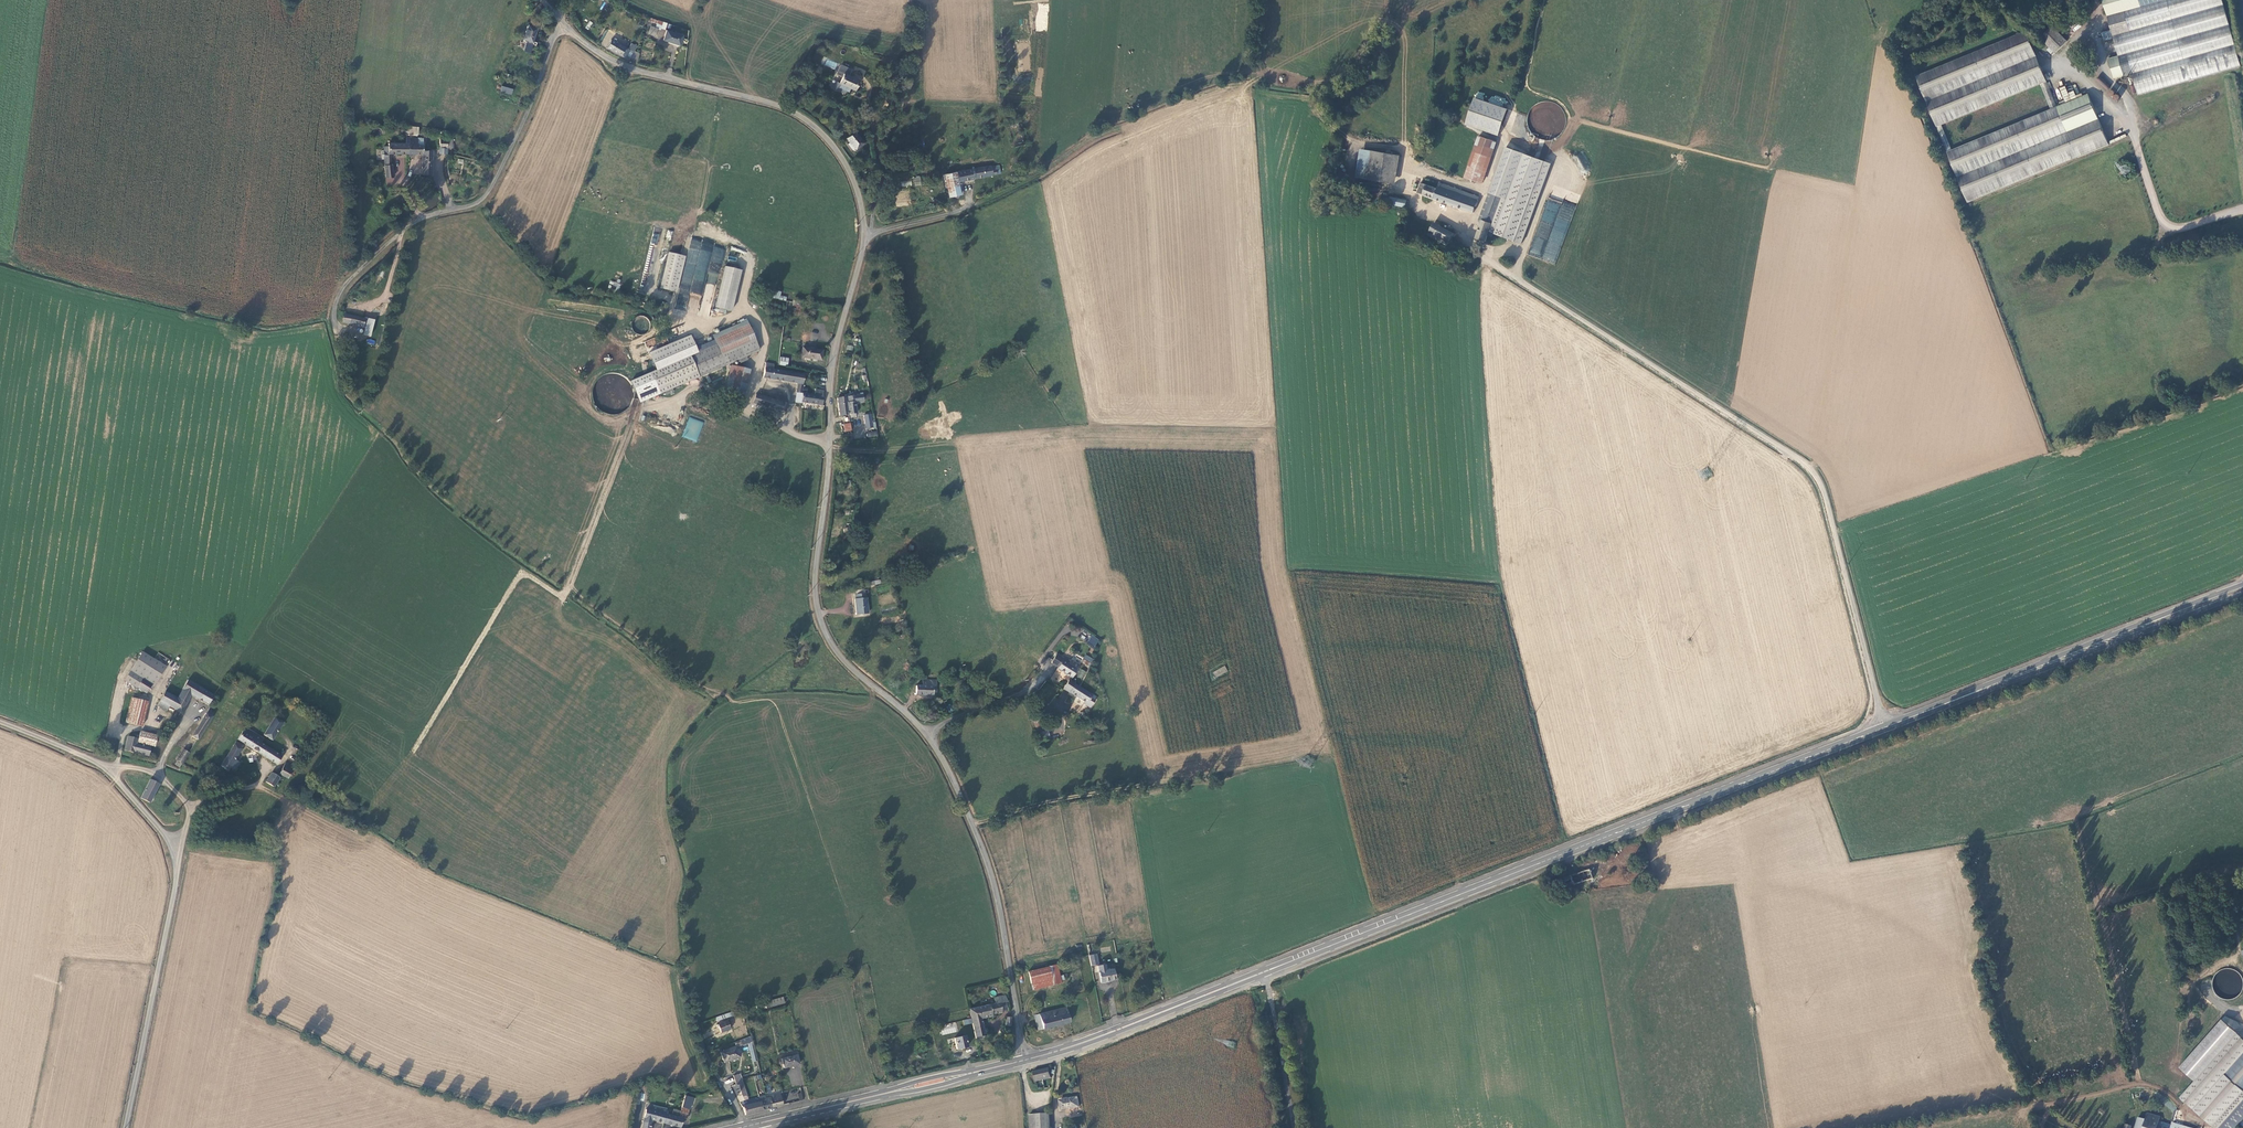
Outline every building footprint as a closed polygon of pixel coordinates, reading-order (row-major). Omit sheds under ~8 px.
[(2110,30),(2112,39),(2118,56),(2108,59),(2114,79),(2132,74),(2138,95),(2241,66),(2222,0),(2102,0),(2110,30)] [(665,28),(666,22),(658,20),(649,17),(648,21),(652,22),(659,25),(659,26),(665,28)] [(535,27),(526,24),(520,38),(530,41),(535,27)] [(2055,50),(2066,40),(2052,26),(2041,37),(2055,50)] [(680,45),(683,35),(667,29),(664,39),(680,45)] [(2110,30),(2102,32),(2104,41),(2112,39),(2110,30)] [(1937,127),(2048,81),(2026,31),(1916,76),(1937,127)] [(630,57),(638,60),(640,52),(635,51),(611,38),(607,47),(613,50),(616,52),(626,57),(627,55),(630,57)] [(821,63),(835,69),(837,64),(824,57),(821,63)] [(844,65),(841,70),(848,73),(847,74),(851,76),(854,70),(844,65)] [(839,82),(838,82),(835,89),(846,94),(848,91),(850,92),(851,88),(857,90),(861,81),(851,76),(847,74),(848,73),(841,70),(839,74),(842,75),(839,82)] [(2104,83),(2106,81),(2099,74),(2095,80),(2105,89),(2105,90),(2117,100),(2119,97),(2104,83)] [(513,88),(502,85),(500,90),(511,93),(513,88)] [(2088,94),(1947,152),(1968,203),(2109,145),(2088,94)] [(1466,125),(1500,136),(1509,109),(1475,98),(1466,125)] [(1528,125),(1530,135),(1538,133),(1542,132),(1543,134),(1566,130),(1563,113),(1561,113),(1560,103),(1544,106),(1544,103),(1532,105),(1536,123),(1528,125)] [(418,126),(409,125),(409,132),(418,133),(418,126)] [(854,131),(846,137),(850,142),(847,144),(853,151),(863,143),(854,131)] [(1484,183),(1498,142),(1481,136),(1467,178),(1484,183)] [(407,143),(405,143),(405,144),(406,144),(406,153),(422,153),(421,174),(430,175),(431,150),(422,150),(423,138),(407,137),(407,143)] [(439,147),(452,148),(452,139),(440,138),(439,147)] [(1502,153),(1515,158),(1519,146),(1507,141),(1502,153)] [(406,153),(406,144),(405,144),(405,143),(389,143),(389,146),(385,146),(385,150),(382,150),(382,158),(385,158),(386,177),(393,177),(392,164),(389,164),(388,160),(389,160),(389,153),(406,153)] [(1395,182),(1400,155),(1366,148),(1360,175),(1395,182)] [(958,182),(999,173),(998,169),(995,169),(994,165),(956,173),(958,182)] [(437,187),(446,185),(442,171),(438,172),(439,178),(435,179),(437,187)] [(949,197),(960,195),(958,182),(956,173),(945,174),(949,197)] [(913,177),(914,186),(921,185),(920,176),(913,177)] [(1515,180),(1508,200),(1492,194),(1479,227),(1475,238),(1485,241),(1488,231),(1521,243),(1541,190),(1515,180)] [(1479,196),(1440,182),(1438,187),(1422,182),(1419,192),(1474,212),(1479,196)] [(1557,264),(1577,199),(1575,199),(1577,193),(1551,186),(1530,256),(1557,264)] [(1381,193),(1380,197),(1390,199),(1389,201),(1405,206),(1406,198),(1381,193)] [(1477,226),(1479,227),(1492,194),(1488,193),(1479,218),(1480,219),(1477,226)] [(1447,245),(1453,233),(1435,222),(1428,234),(1447,245)] [(653,233),(651,244),(658,245),(659,234),(653,233)] [(685,258),(669,254),(660,289),(677,294),(685,258)] [(729,311),(739,271),(723,267),(713,307),(729,311)] [(770,289),(768,294),(778,297),(779,291),(770,288),(770,289)] [(343,322),(363,327),(364,320),(365,319),(345,314),(343,322)] [(735,356),(742,353),(756,347),(744,321),(710,335),(715,345),(722,361),(735,356)] [(655,369),(689,356),(697,352),(690,334),(682,338),(648,351),(655,369)] [(735,356),(722,361),(715,345),(697,352),(689,356),(655,369),(629,381),(640,402),(737,360),(735,356)] [(823,351),(803,348),(802,356),(821,359),(823,351)] [(732,392),(741,394),(743,394),(749,370),(731,365),(725,390),(732,392)] [(802,392),(804,373),(761,368),(760,372),(763,372),(763,378),(797,382),(796,391),(797,392),(795,402),(800,402),(802,392)] [(815,394),(802,392),(800,402),(823,405),(824,396),(823,396),(824,390),(816,389),(815,394)] [(847,396),(850,414),(858,413),(856,402),(858,401),(857,395),(856,395),(856,393),(853,394),(853,395),(847,396)] [(842,416),(850,414),(847,396),(845,397),(844,395),(841,395),(841,397),(839,398),(842,416)] [(682,437),(698,442),(703,421),(688,417),(682,437)] [(836,429),(837,433),(852,430),(851,423),(844,424),(844,426),(838,427),(839,428),(836,429)] [(865,596),(864,592),(855,593),(854,594),(854,598),(853,598),(856,615),(868,613),(866,596),(865,596)] [(1094,649),(1099,640),(1092,635),(1086,644),(1094,649)] [(163,666),(139,653),(123,682),(136,690),(137,687),(146,693),(151,685),(153,686),(163,666)] [(1071,678),(1079,665),(1071,659),(1069,661),(1068,663),(1063,660),(1064,658),(1057,653),(1052,660),(1052,662),(1058,666),(1057,668),(1071,678)] [(1086,655),(1082,662),(1089,666),(1093,659),(1086,655)] [(1213,672),(1216,678),(1228,671),(1225,665),(1213,672)] [(918,687),(918,695),(933,695),(934,693),(934,681),(924,680),(924,687),(918,687)] [(1069,680),(1064,689),(1083,701),(1081,703),(1088,707),(1092,700),(1087,698),(1089,695),(1072,685),(1073,683),(1069,680)] [(208,705),(214,696),(187,681),(177,698),(165,692),(160,701),(169,706),(180,712),(190,695),(208,705)] [(148,702),(132,698),(126,722),(142,726),(148,702)] [(169,706),(160,701),(157,706),(166,711),(169,706)] [(1040,713),(1031,715),(1035,726),(1044,724),(1043,720),(1040,713)] [(212,717),(207,714),(193,736),(198,740),(212,717)] [(1048,716),(1049,718),(1050,723),(1051,724),(1057,722),(1055,714),(1048,716)] [(283,722),(274,717),(264,735),(272,740),(283,722)] [(264,739),(245,728),(238,740),(277,764),(282,756),(261,744),(264,739)] [(138,743),(151,746),(151,745),(155,746),(157,735),(141,732),(139,739),(138,743)] [(149,755),(151,746),(138,743),(139,739),(128,737),(125,750),(149,755)] [(228,771),(230,768),(235,760),(243,746),(235,742),(221,766),(228,771)] [(178,760),(183,763),(189,753),(184,749),(177,760),(178,760)] [(235,760),(230,768),(235,770),(239,763),(235,760)] [(295,768),(285,764),(280,775),(288,779),(291,772),(293,772),(295,768)] [(266,782),(276,788),(275,789),(277,790),(280,784),(277,782),(279,778),(272,773),(266,782)] [(159,784),(150,780),(141,798),(150,803),(159,784)] [(1593,872),(1567,880),(1570,890),(1576,888),(1575,887),(1595,880),(1593,872)] [(1097,954),(1090,955),(1092,966),(1099,964),(1097,954)] [(1058,967),(1050,968),(1054,986),(1061,985),(1058,967)] [(1054,986),(1050,968),(1028,973),(1031,990),(1054,986)] [(1112,969),(1098,972),(1100,982),(1114,980),(1112,969)] [(2241,993),(2242,972),(2233,972),(2233,980),(2229,980),(2229,993),(2241,993)] [(996,1003),(969,1009),(972,1018),(972,1020),(973,1024),(978,1041),(986,1039),(982,1019),(993,1017),(993,1016),(1003,1014),(1003,1013),(1001,1003),(1006,1002),(1007,1001),(1006,995),(995,997),(996,1003)] [(784,1003),(782,996),(763,1001),(764,1004),(755,1006),(756,1009),(764,1007),(765,1008),(784,1003)] [(1066,1008),(1038,1014),(1042,1030),(1069,1023),(1066,1008)] [(735,1011),(715,1018),(716,1021),(728,1018),(728,1019),(736,1016),(735,1011)] [(1037,1031),(1042,1030),(1038,1014),(1034,1016),(1037,1031)] [(729,1022),(719,1025),(721,1032),(732,1030),(729,1022)] [(2179,1098),(2204,1120),(2204,1119),(2214,1127),(2235,1127),(2239,1124),(2242,1119),(2242,1039),(2236,1033),(2179,1098)] [(964,1037),(954,1039),(956,1050),(967,1047),(964,1037)] [(735,1048),(720,1053),(723,1063),(739,1059),(735,1048)] [(797,1056),(781,1060),(784,1068),(799,1064),(797,1056)] [(1050,1067),(1035,1071),(1038,1081),(1052,1077),(1050,1067)] [(735,1085),(742,1083),(739,1075),(732,1077),(735,1085)] [(732,1086),(740,1103),(749,1101),(742,1083),(735,1085),(732,1086)] [(766,1099),(768,1108),(782,1105),(780,1094),(770,1096),(770,1098),(766,1099)] [(743,1107),(745,1115),(768,1108),(766,1099),(764,1100),(763,1097),(749,1101),(740,1103),(743,1107)] [(1076,1107),(1074,1098),(1061,1100),(1062,1109),(1076,1107)] [(665,1114),(667,1109),(654,1105),(652,1110),(665,1114)] [(663,1123),(665,1114),(652,1110),(646,1108),(642,1127),(650,1127),(652,1119),(663,1123)] [(690,1109),(682,1108),(681,1109),(680,1116),(679,1118),(682,1118),(687,1119),(690,1109)] [(665,1114),(663,1123),(680,1127),(682,1118),(679,1118),(665,1114)] [(1030,1127),(1051,1127),(1050,1114),(1030,1114),(1030,1127)] [(2172,1126),(2164,1123),(2164,1124),(2159,1123),(2160,1118),(2147,1114),(2145,1120),(2138,1118),(2135,1127),(2171,1127),(2172,1126)]
